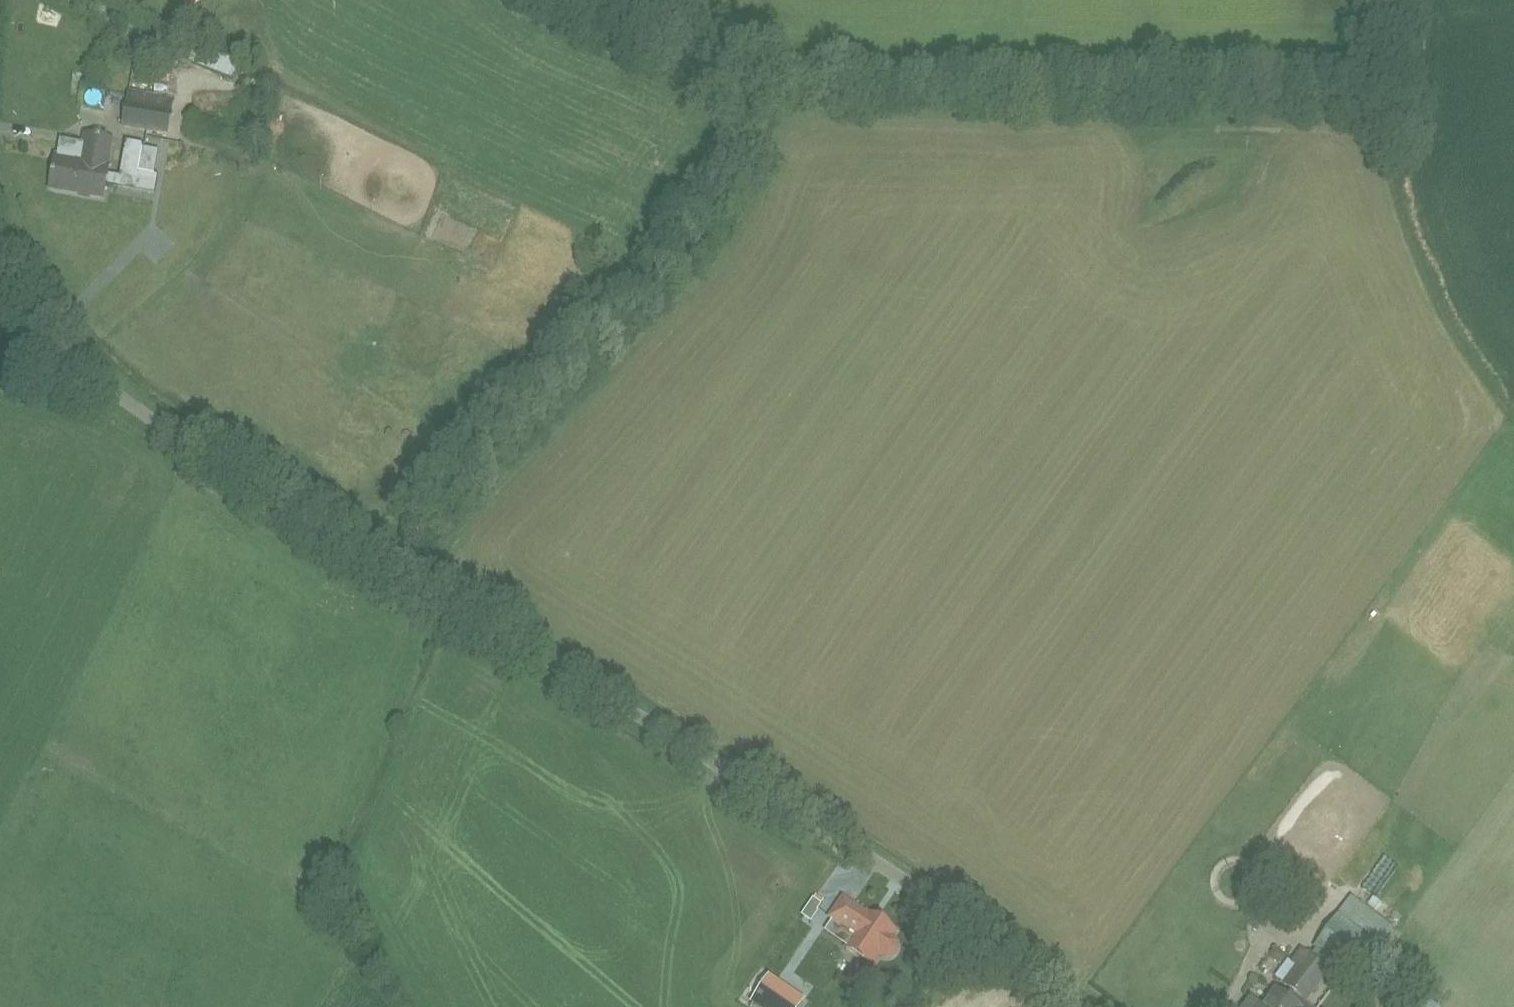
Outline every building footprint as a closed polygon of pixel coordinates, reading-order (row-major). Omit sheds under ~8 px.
[(188,65),(232,82),(240,63),(196,46),(188,65)] [(129,93),(123,126),(167,134),(173,101),(129,93)] [(54,158),(49,188),(104,198),(106,187),(156,196),(159,177),(139,173),(144,145),(126,142),(120,177),(108,175),(109,167),(107,167),(112,140),(86,136),(81,162),(54,158)] [(894,941),(893,940),(891,939),(895,933),(870,916),(869,918),(843,900),(830,919),(856,937),(847,950),(872,967),(880,955),(883,957),(885,958),(886,958),(888,958),(889,958),(891,957),(892,957),(894,956),(895,955),(896,953),(896,952),(897,950),(897,949),(897,947),(897,945),(896,944),(895,942),(894,941)] [(1340,912),(1314,948),(1317,950),(1340,967),(1357,980),(1383,943),(1340,912)] [(1306,1004),(1330,972),(1300,950),(1290,964),(1294,967),(1281,985),(1306,1004)] [(768,979),(750,1006),(752,1006),(784,1006),(792,995),(768,979)] [(1290,996),(1286,1000),(1276,993),(1266,1006),(1305,1006),(1290,996)] [(954,1006),(975,1006),(962,997),(954,1006)]
